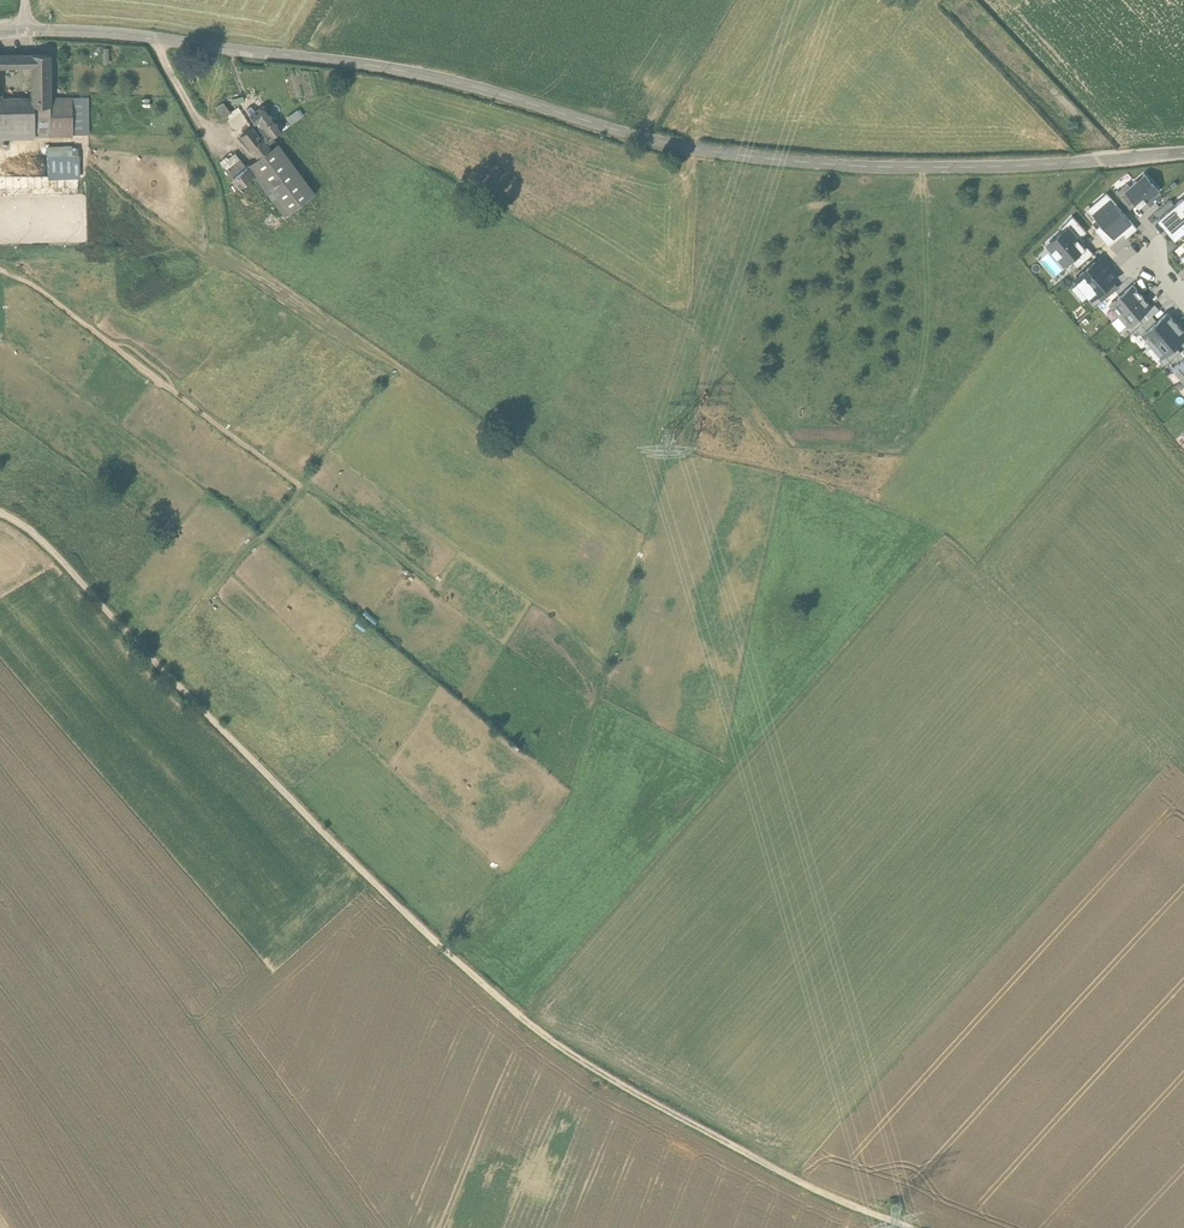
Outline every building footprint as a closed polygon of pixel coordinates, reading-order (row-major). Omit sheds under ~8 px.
[(32,66),(32,54),(0,54),(0,66),(32,66)] [(49,98),(49,54),(32,54),(32,66),(32,99),(32,119),(50,119),(50,114),(49,98)] [(72,114),(72,98),(49,98),(50,114),(72,114)] [(0,100),(0,135),(50,134),(50,119),(32,119),(32,99),(0,100)] [(245,125),(228,100),(226,101),(223,102),(222,102),(230,113),(231,113),(232,115),(240,128),(245,125)] [(230,113),(222,102),(216,107),(224,118),(230,113)] [(281,129),(263,106),(250,116),(254,124),(255,123),(259,127),(259,126),(261,125),(271,137),(281,129)] [(293,124),(305,116),(301,109),(288,116),(293,124)] [(72,134),(72,114),(50,114),(50,119),(50,134),(72,134)] [(261,125),(259,126),(261,128),(255,132),(261,140),(263,139),(265,142),(270,138),(271,137),(261,125)] [(255,132),(251,127),(240,136),(250,148),(261,140),(255,132)] [(261,140),(250,148),(257,158),(269,149),(267,145),(272,141),(271,139),(270,138),(265,142),(263,139),(261,140)] [(277,143),(269,149),(257,158),(246,166),(270,197),(272,197),(286,215),(315,194),(277,143)] [(50,144),(51,175),(83,174),(82,144),(50,144)] [(246,167),(239,159),(225,170),(239,187),(253,176),(246,167)] [(1145,174),(1130,186),(1124,191),(1136,204),(1139,208),(1159,191),(1145,174)] [(253,176),(239,187),(255,208),(270,197),(253,176)] [(1124,191),(1130,186),(1127,184),(1116,193),(1130,210),(1136,204),(1124,191)] [(1109,247),(1123,235),(1126,238),(1137,229),(1106,194),(1087,210),(1100,225),(1095,230),(1109,247)] [(1175,205),(1158,219),(1157,220),(1175,241),(1183,233),(1183,234),(1183,197),(1175,205)] [(1154,214),(1158,219),(1175,205),(1171,200),(1154,214)] [(1071,261),(1086,248),(1082,243),(1083,242),(1080,238),(1087,232),(1074,217),(1072,217),(1061,228),(1063,230),(1045,245),(1064,267),(1071,261)] [(1071,261),(1076,268),(1093,254),(1083,242),(1082,243),(1086,248),(1071,261)] [(1117,279),(1100,258),(1074,280),(1092,301),(1097,297),(1113,283),(1117,279)] [(1097,297),(1102,302),(1118,288),(1113,283),(1097,297)] [(1142,296),(1133,285),(1109,305),(1119,316),(1142,296)] [(1142,296),(1119,316),(1128,328),(1138,319),(1152,307),(1142,296)] [(1152,307),(1138,319),(1143,324),(1152,316),(1159,310),(1155,305),(1152,307)] [(1177,324),(1167,313),(1157,322),(1142,335),(1151,346),(1177,324)] [(1142,335),(1157,322),(1152,316),(1143,324),(1136,330),(1140,336),(1142,335)] [(1177,324),(1151,346),(1162,359),(1175,347),(1183,340),(1183,333),(1177,324)] [(1180,353),(1175,347),(1162,359),(1159,361),(1164,367),(1176,357),(1180,353)] [(1176,357),(1181,362),(1183,359),(1183,349),(1180,353),(1176,357)] [(1181,362),(1172,369),(1181,380),(1183,378),(1183,359),(1181,362)] [(364,608),(360,613),(371,624),(376,619),(364,608)]
